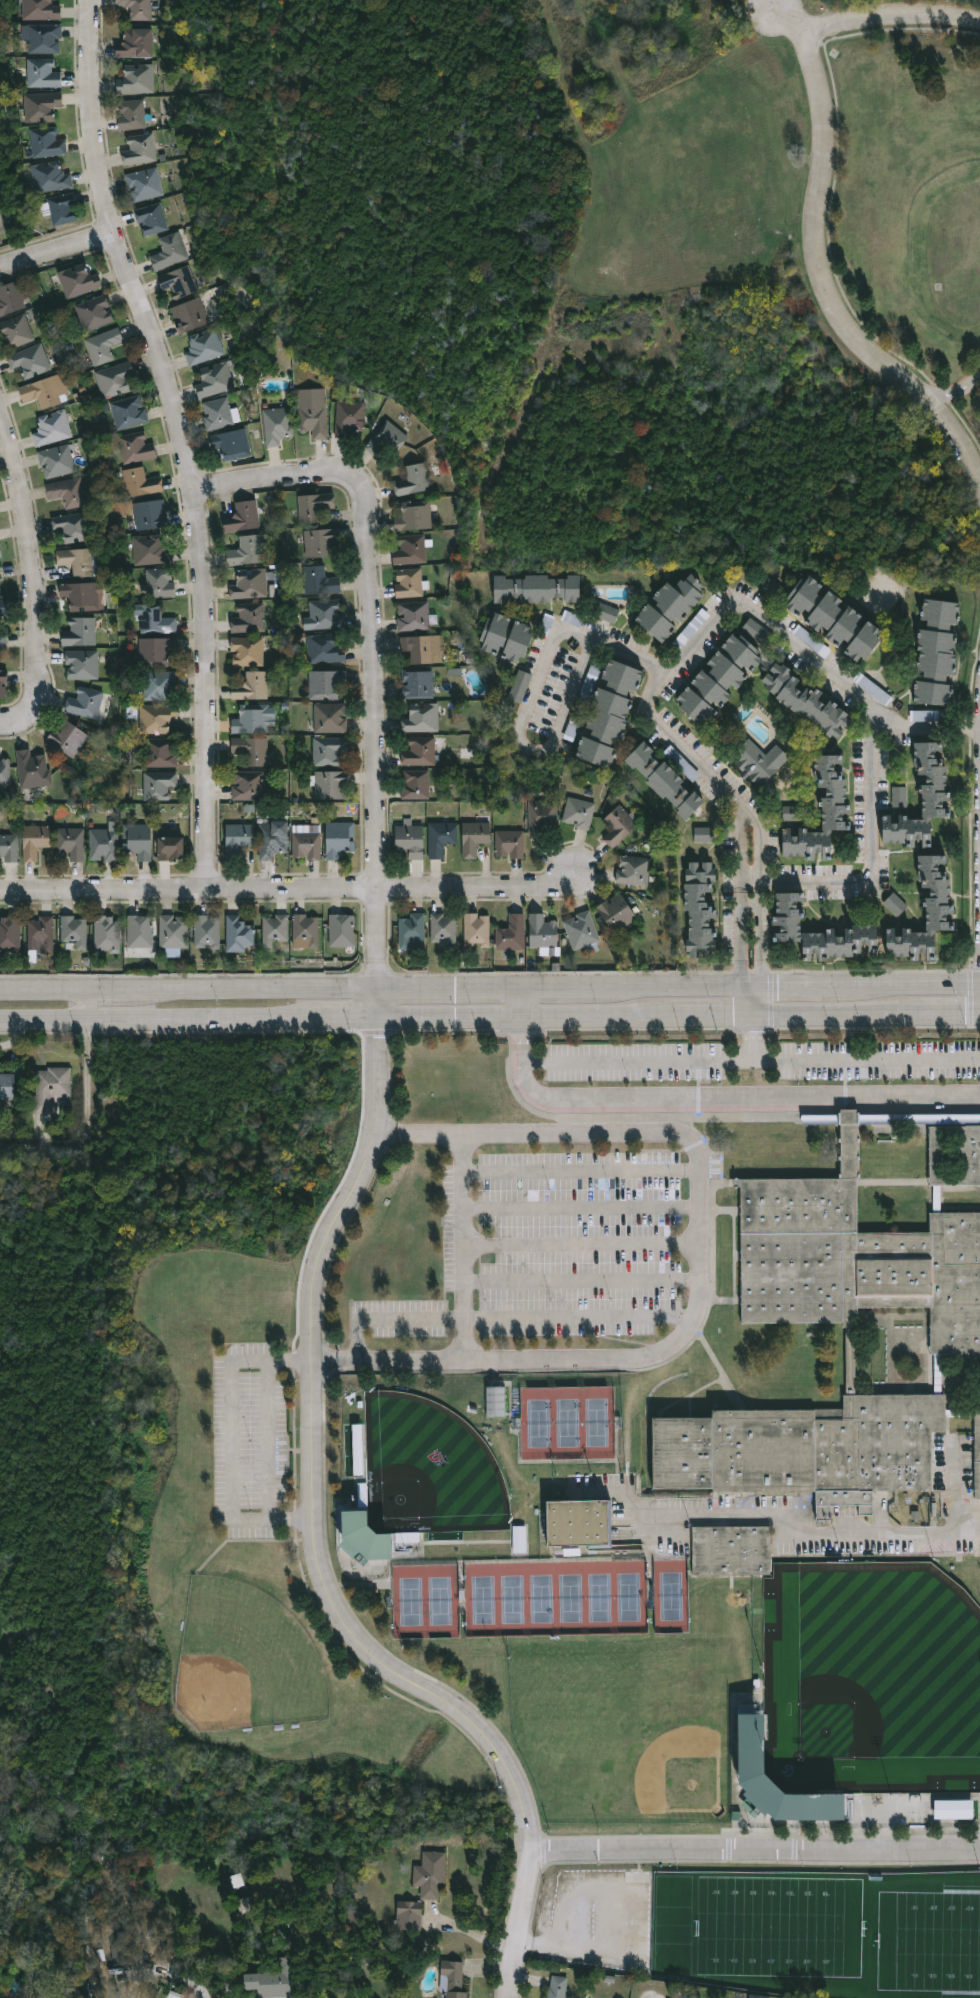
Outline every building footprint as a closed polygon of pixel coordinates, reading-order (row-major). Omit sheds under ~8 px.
[(20,3),(20,0),(55,0),(55,5),(63,5),(63,19),(27,20),(27,3),(20,3)] [(119,6),(119,0),(151,0),(150,12),(150,21),(133,20),(133,6),(119,6)] [(58,38),(58,40),(62,40),(62,53),(31,53),(31,40),(25,40),(25,24),(64,24),(64,38),(58,38)] [(150,32),(151,56),(118,57),(118,43),(124,43),(124,32),(127,32),(127,28),(132,28),(132,33),(136,32),(135,27),(150,27),(150,32)] [(55,70),(65,71),(65,87),(30,87),(30,58),(58,58),(58,66),(55,66),(55,70)] [(152,93),(119,94),(119,79),(127,79),(127,76),(129,76),(128,64),(151,64),(152,93)] [(57,109),(58,120),(49,121),(49,117),(44,117),(44,122),(29,122),(28,93),(65,91),(66,105),(59,106),(59,109),(57,109)] [(147,99),(149,128),(121,130),(120,116),(126,115),(126,113),(122,113),(121,100),(147,99)] [(59,135),(59,139),(69,138),(70,154),(37,157),(34,129),(58,126),(61,129),(61,133),(59,135)] [(156,143),(159,160),(127,165),(125,151),(133,149),(133,144),(130,145),(128,137),(155,133),(156,143)] [(63,160),(64,170),(66,169),(67,174),(74,173),(76,187),(40,193),(35,165),(63,160)] [(162,179),(166,194),(137,202),(134,190),(138,189),(137,186),(132,188),(128,174),(159,166),(162,179)] [(75,207),(75,209),(81,208),(83,219),(57,226),(54,214),(48,216),(45,204),(51,202),(50,199),(78,192),(81,205),(75,207)] [(167,214),(172,229),(147,237),(144,226),(147,225),(146,221),(141,223),(137,210),(163,202),(167,214)] [(191,259),(158,271),(153,256),(166,252),(161,239),(181,232),(191,259)] [(88,263),(93,276),(100,273),(105,287),(71,300),(61,272),(75,267),(76,272),(81,271),(79,266),(88,263)] [(199,284),(202,290),(177,300),(174,287),(165,291),(159,277),(191,264),(199,284)] [(28,311),(0,322),(0,301),(2,298),(0,293),(0,287),(19,281),(19,284),(23,282),(29,298),(24,299),(28,311)] [(106,308),(107,310),(111,309),(116,320),(88,331),(78,305),(107,293),(112,306),(106,308)] [(211,322),(181,334),(173,308),(201,297),(211,322)] [(1,338),(0,335),(0,323),(26,313),(30,324),(36,340),(7,351),(3,339),(6,338),(5,336),(1,338)] [(117,360),(98,367),(97,364),(92,366),(89,360),(95,358),(88,339),(121,327),(127,342),(112,347),(117,360)] [(218,327),(223,339),(221,340),(227,354),(192,367),(187,354),(192,352),(191,344),(194,343),(191,336),(200,333),(201,336),(205,335),(204,332),(218,327)] [(50,364),(53,369),(39,375),(38,370),(33,372),(35,376),(26,380),(20,366),(13,369),(8,357),(42,343),(50,364)] [(228,360),(236,388),(201,398),(197,385),(203,383),(202,380),(206,379),(203,368),(210,365),(211,369),(215,368),(214,364),(228,360)] [(134,391),(107,400),(98,372),(133,361),(138,373),(131,375),(132,378),(130,379),(134,391)] [(61,396),(63,403),(44,409),(40,398),(25,403),(19,389),(63,373),(70,393),(61,396)] [(325,388),(327,439),(312,439),(311,430),(300,431),(298,389),(325,388)] [(141,409),(141,410),(147,408),(151,422),(121,431),(112,403),(141,394),(145,407),(141,409)] [(228,396),(231,409),(239,407),(242,421),(234,423),(235,425),(207,431),(204,418),(209,416),(209,413),(205,414),(202,402),(228,396)] [(365,402),(362,431),(348,430),(347,439),(333,438),(336,400),(365,402)] [(286,421),(287,427),(291,427),(292,436),(281,437),(282,440),(277,440),(278,446),(265,447),(261,410),(287,407),(288,421),(286,421)] [(68,414),(75,436),(38,448),(34,434),(41,432),(40,428),(42,427),(39,418),(49,415),(50,418),(53,417),(52,414),(66,409),(68,414)] [(408,437),(394,454),(384,445),(374,457),(363,447),(386,419),(408,437)] [(247,428),(253,455),(226,462),(223,448),(214,450),(211,436),(247,428)] [(147,440),(148,444),(157,443),(160,458),(127,465),(121,437),(148,431),(150,440),(147,440)] [(73,455),(78,471),(47,479),(45,470),(47,470),(46,465),(42,466),(38,452),(71,444),(73,455)] [(430,489),(394,497),(391,482),(405,479),(403,466),(424,461),(430,489)] [(148,479),(163,476),(166,491),(131,499),(125,471),(145,467),(148,479)] [(87,496),(89,506),(67,510),(64,497),(50,500),(47,485),(83,477),(87,496)] [(319,522),(298,524),(296,496),(332,493),(333,508),(318,509),(319,522)] [(166,511),(166,514),(171,514),(173,527),(140,532),(136,504),(167,500),(168,511),(166,511)] [(262,528),(225,534),(223,518),(233,517),(237,511),(235,503),(258,500),(262,528)] [(431,529),(394,531),(392,517),(401,517),(400,502),(429,500),(431,529)] [(91,512),(96,539),(67,544),(65,530),(57,531),(54,518),(91,512)] [(332,557),(305,559),(303,531),(332,528),(333,540),(331,540),(332,557)] [(264,562),(226,565),(225,550),(236,549),(239,547),(238,537),(269,534),(270,547),(263,548),(264,562)] [(424,534),(424,540),(430,539),(430,547),(425,547),(426,562),(392,565),(390,550),(400,549),(399,544),(397,545),(397,536),(424,534)] [(164,535),(165,545),(168,544),(169,549),(175,549),(177,562),(138,567),(135,538),(149,536),(150,541),(152,540),(152,536),(164,535)] [(100,548),(102,576),(75,578),(75,565),(59,565),(59,550),(100,548)] [(322,565),(323,578),(338,577),(339,592),(303,595),(301,567),(322,565)] [(170,581),(171,582),(176,581),(177,595),(151,598),(148,569),(173,567),(174,580),(170,581)] [(265,568),(265,572),(273,571),(273,580),(266,581),(267,597),(228,600),(227,586),(235,585),(234,571),(265,568)] [(420,568),(421,581),(428,581),(428,589),(422,590),(422,597),(394,598),(393,584),(398,584),(398,581),(394,582),(394,570),(420,568)] [(576,575),(578,576),(578,586),(576,586),(576,592),(578,592),(578,602),(576,603),(562,603),(562,598),(547,598),(547,604),(519,603),(519,598),(505,598),(505,603),(490,603),(490,576),(503,576),(503,579),(522,579),(522,575),(545,575),(545,579),(564,579),(564,575),(576,575)] [(687,575),(705,589),(662,645),(631,622),(645,604),(649,607),(652,603),(649,601),(663,582),(672,588),(678,580),(681,582),(687,575)] [(776,600),(785,588),(768,576),(759,588),(776,600)] [(803,578),(817,588),(811,596),(816,599),(821,592),(836,604),(833,608),(838,611),(841,607),(856,618),(851,626),(856,630),(860,624),(875,634),(872,639),(875,641),(859,663),(855,660),(851,665),(838,655),(845,646),(839,642),(833,651),(818,640),(822,633),(817,630),(813,635),(798,624),(805,615),(801,611),(794,620),(780,609),(783,604),(780,601),(795,580),(799,583),(803,578)] [(99,583),(99,591),(103,591),(103,596),(100,596),(100,611),(73,612),(73,598),(63,598),(63,584),(99,583)] [(335,612),(335,614),(342,614),(343,628),(310,630),(308,601),(338,599),(339,611),(335,612)] [(619,612),(614,625),(590,615),(595,600),(620,610),(619,612)] [(954,624),(954,626),(948,625),(947,633),(954,634),(951,655),(954,655),(951,674),(945,673),(943,682),(950,683),(947,704),(912,699),(915,680),(920,681),(921,672),(914,671),(917,651),(913,651),(917,629),(923,630),(924,621),(918,620),(921,600),(957,605),(954,624)] [(10,616),(0,617),(0,601),(9,601),(10,616)] [(428,601),(429,615),(436,615),(436,623),(429,624),(429,629),(396,631),(396,618),(402,618),(402,615),(397,615),(396,603),(428,601)] [(267,632),(234,633),(233,618),(242,618),(241,607),(242,604),(263,603),(263,614),(266,621),(267,632)] [(164,605),(164,618),(180,618),(180,633),(145,634),(144,605),(164,605)] [(491,612),(508,620),(504,628),(507,630),(511,621),(528,627),(525,633),(530,636),(521,659),(516,657),(512,664),(497,658),(501,648),(497,646),(493,654),(489,652),(487,655),(477,651),(480,643),(475,641),(485,618),(488,619),(491,612)] [(772,635),(762,648),(740,630),(750,617),(772,635)] [(98,647),(64,646),(64,632),(72,632),(73,618),(98,618),(98,647)] [(794,633),(825,658),(831,650),(800,626),(794,633)] [(336,633),(337,648),(343,648),(344,662),(306,664),(305,636),(318,635),(319,639),(323,639),(323,634),(336,633)] [(730,634),(735,639),(738,636),(756,652),(753,656),(759,661),(748,673),(745,671),(743,674),(747,677),(734,691),(729,686),(724,691),(730,696),(705,724),(699,718),(695,722),(678,707),(679,705),(673,700),(699,672),(703,676),(709,669),(703,664),(730,634)] [(1,665),(0,665),(0,635),(9,635),(9,650),(3,650),(3,654),(1,654),(1,665)] [(441,635),(443,663),(409,665),(407,663),(406,659),(409,657),(409,652),(399,653),(398,638),(441,635)] [(172,667),(143,668),(143,639),(181,638),(181,652),(172,652),(172,667)] [(262,649),(262,666),(236,666),(236,655),(241,655),(241,652),(234,652),(234,638),(267,638),(262,643),(262,649)] [(101,663),(101,679),(71,679),(70,667),(72,667),(72,665),(67,665),(67,650),(101,650),(101,663)] [(640,673),(632,693),(627,691),(624,698),(629,700),(622,718),(624,719),(621,725),(623,726),(617,739),(610,737),(607,746),(615,748),(609,766),(606,765),(605,768),(571,754),(579,735),(586,737),(590,729),(584,726),(591,710),(587,708),(596,687),(601,690),(604,682),(597,679),(606,658),(640,673)] [(773,663),(778,667),(780,664),(789,671),(788,673),(799,682),(795,687),(801,691),(807,683),(821,694),(817,700),(823,705),(828,699),(835,705),(833,708),(835,710),(836,708),(845,715),(843,718),(849,722),(843,730),(838,726),(836,728),(841,733),(835,741),(829,737),(828,740),(818,732),(820,730),(798,713),(795,716),(772,699),(776,695),(773,693),(771,695),(763,689),(766,686),(759,681),(765,674),(770,677),(772,675),(767,671),(773,663)] [(432,669),(433,698),(399,698),(399,685),(406,686),(406,681),(400,681),(400,670),(428,671),(428,669),(432,669)] [(9,696),(0,696),(0,670),(10,670),(10,684),(4,685),(4,687),(9,687),(9,696)] [(174,699),(148,700),(148,671),(179,670),(178,699),(174,699)] [(508,700),(521,704),(533,675),(519,670),(508,700)] [(267,698),(232,698),(232,684),(249,684),(249,671),(267,671),(267,698)] [(336,688),(336,699),(326,699),(326,695),(322,695),(322,699),(308,699),(307,672),(344,671),(345,685),(336,685),(336,688)] [(106,694),(99,719),(67,711),(70,696),(79,699),(81,693),(78,692),(79,687),(83,686),(106,692),(106,694)] [(437,703),(437,732),(401,732),(399,730),(399,721),(401,719),(407,718),(407,704),(418,704),(418,709),(422,709),(422,703),(437,703)] [(173,718),(173,734),(163,734),(163,729),(159,729),(159,734),(143,734),(143,704),(179,705),(179,718),(173,718)] [(267,707),(268,733),(229,734),(229,719),(237,719),(236,705),(247,705),(247,709),(256,708),(256,704),(267,704),(267,707)] [(339,714),(339,719),(346,718),(346,732),(313,732),(313,704),(344,704),(344,714),(339,714)] [(944,711),(911,711),(911,721),(944,721),(944,711)] [(66,717),(91,734),(75,758),(48,739),(56,728),(61,732),(62,729),(59,727),(66,717)] [(267,738),(267,766),(244,765),(245,752),(234,752),(234,749),(231,749),(231,737),(267,738)] [(337,752),(337,758),(340,760),(339,766),(313,766),(312,737),(345,737),(345,752),(337,752)] [(434,738),(434,766),(400,766),(400,751),(409,751),(409,746),(407,746),(406,743),(406,740),(408,737),(434,738)] [(179,738),(179,749),(174,749),(174,752),(180,752),(180,767),(148,767),(148,747),(137,747),(137,738),(179,738)] [(748,738),(764,755),(775,744),(788,758),(769,777),(771,779),(763,787),(757,781),(754,784),(748,777),(751,774),(749,772),(748,774),(743,769),(741,772),(734,764),(737,761),(731,754),(748,738)] [(647,754),(657,764),(661,760),(682,781),(678,785),(687,793),(690,790),(701,800),(681,820),(672,811),(675,808),(661,795),(660,797),(643,781),(645,778),(632,765),(630,767),(622,759),(640,739),(651,750),(647,754)] [(936,740),(936,744),(940,744),(940,749),(932,749),(932,756),(941,756),(941,764),(944,764),(944,790),(947,790),(947,794),(949,794),(949,799),(940,799),(940,806),(950,807),(950,817),(929,816),(929,847),(920,847),(920,839),(914,839),(913,847),(903,847),(903,842),(880,842),(881,813),(903,813),(903,818),(919,818),(919,782),(921,782),(922,774),(915,774),(915,766),(912,766),(912,740),(936,740)] [(33,753),(34,757),(36,757),(36,755),(47,753),(49,770),(52,769),(54,784),(23,788),(19,750),(33,748),(33,753)] [(840,757),(840,763),(832,762),(832,769),(840,769),(840,777),(843,777),(842,803),(845,803),(845,807),(848,807),(848,812),(840,812),(839,819),(848,820),(848,829),(828,828),(827,859),(818,859),(818,851),(811,851),(811,859),(804,859),(804,855),(779,854),(779,828),(803,827),(802,830),(818,830),(819,795),(822,795),(822,785),(816,785),(816,782),(811,782),(812,752),(836,753),(836,757),(840,757)] [(13,784),(0,784),(0,760),(5,759),(6,757),(11,757),(13,759),(13,784)] [(264,770),(264,799),(234,799),(234,785),(241,786),(241,783),(236,783),(236,770),(264,770)] [(428,770),(428,800),(399,799),(400,785),(406,785),(406,783),(402,783),(402,770),(428,770)] [(180,784),(180,786),(171,786),(170,792),(173,794),(173,797),(171,799),(146,799),(147,771),(180,772),(180,784)] [(342,783),(342,787),(346,787),(346,798),(315,798),(315,771),(348,771),(348,783),(342,783)] [(907,786),(893,787),(893,808),(908,807),(907,786)] [(595,804),(588,831),(575,827),(576,824),(570,822),(570,824),(561,822),(568,796),(595,804)] [(533,833),(528,832),(528,800),(557,801),(557,833),(533,833)] [(619,803),(628,814),(635,807),(644,817),(637,824),(638,825),(610,851),(600,840),(611,829),(602,819),(619,803)] [(783,821),(803,821),(803,806),(782,807),(783,821)] [(136,820),(136,824),(147,824),(147,820),(152,820),(152,826),(155,826),(154,861),(139,861),(139,853),(134,852),(134,850),(125,849),(125,843),(131,843),(131,837),(124,837),(125,823),(128,823),(128,819),(136,820)] [(261,860),(258,860),(258,822),(268,822),(268,820),(286,820),(286,852),(275,852),(275,855),(272,855),(272,860),(261,860)] [(120,821),(121,861),(92,860),(91,829),(110,828),(110,821),(120,821)] [(330,859),(325,859),(324,822),(354,822),(353,852),(339,852),(339,859),(330,859)] [(477,859),(462,859),(462,822),(490,822),(490,844),(477,843),(477,859)] [(432,858),(427,858),(428,823),(456,823),(456,845),(442,845),(442,859),(432,858)] [(243,860),(229,860),(229,824),(257,824),(257,846),(243,846),(243,860)] [(35,862),(26,862),(26,826),(52,825),(52,846),(40,846),(40,862),(35,862)] [(422,825),(422,859),(407,859),(407,850),(395,850),(395,825),(422,825)] [(695,843),(715,842),(715,827),(694,828),(695,843)] [(87,828),(87,861),(72,862),(71,852),(66,852),(66,855),(59,855),(58,828),(87,828)] [(523,829),(523,858),(509,858),(509,852),(506,852),(506,855),(494,855),(494,830),(523,829)] [(319,832),(319,860),(306,860),(306,854),(303,854),(303,858),(291,858),(291,831),(319,832)] [(5,856),(0,856),(0,834),(20,834),(20,862),(5,862),(5,856)] [(180,857),(180,861),(164,860),(164,836),(189,836),(189,857),(180,857)] [(650,859),(647,887),(613,883),(614,869),(620,870),(620,868),(617,868),(619,855),(650,859)] [(940,855),(940,857),(944,857),(944,862),(936,862),(936,870),(944,870),(944,878),(948,878),(947,904),(952,904),(952,913),(944,913),(944,920),(953,920),(953,930),(932,929),(932,960),(922,960),(923,952),(916,952),(916,959),(905,959),(905,955),(883,955),(884,927),(906,927),(906,931),(924,932),(924,905),(923,905),(923,896),(926,896),(926,887),(918,887),(918,881),(915,881),(915,855),(940,855)] [(710,861),(709,867),(714,867),(713,880),(711,880),(710,891),(702,891),(701,901),(708,901),(708,909),(715,909),(715,918),(706,918),(706,926),(715,927),(715,936),(710,936),(710,939),(713,939),(713,957),(701,957),(701,951),(697,951),(696,957),(686,957),(686,950),(682,950),(683,939),(686,939),(686,910),(682,909),(682,883),(685,883),(685,880),(683,880),(683,868),(686,868),(686,861),(696,861),(696,867),(699,868),(699,861),(710,861)] [(798,895),(802,896),(802,900),(794,900),(794,908),(802,908),(802,917),(798,917),(797,932),(821,932),(821,927),(832,927),(832,934),(840,934),(840,927),(849,927),(849,924),(874,924),(874,952),(865,952),(865,945),(858,945),(858,952),(850,952),(850,956),(826,956),(826,961),(814,961),(814,953),(807,953),(807,962),(797,962),(797,941),(771,941),(771,931),(776,931),(776,924),(769,924),(769,919),(773,919),(773,891),(798,891),(798,895)] [(884,902),(897,917),(908,907),(895,892),(884,902)] [(620,893),(630,909),(636,905),(639,910),(634,914),(636,917),(612,933),(593,905),(605,898),(608,902),(620,893)] [(588,908),(600,940),(596,941),(599,950),(589,954),(586,945),(572,950),(561,920),(572,916),(573,919),(576,918),(574,914),(588,908)] [(423,912),(423,945),(414,945),(414,947),(397,948),(397,917),(409,917),(409,912),(423,912)] [(446,916),(456,915),(455,947),(445,946),(445,936),(438,936),(438,942),(428,941),(429,912),(442,912),(442,916),(446,916)] [(476,912),(476,917),(478,917),(478,914),(488,914),(489,946),(481,946),(481,942),(474,942),(474,945),(463,945),(463,912),(476,912)] [(524,949),(494,949),(494,927),(508,927),(508,912),(524,912),(524,949)] [(304,913),(304,916),(316,916),(316,946),(306,946),(306,937),(298,937),(298,939),(291,939),(291,913),(304,913)] [(337,913),(353,914),(353,946),(327,945),(327,913),(337,913)] [(543,913),(543,922),(549,922),(550,919),(553,919),(556,922),(556,946),(529,946),(529,913),(543,913)] [(153,915),(152,947),(130,947),(131,914),(153,915)] [(206,920),(208,920),(209,917),(218,917),(217,948),(208,948),(208,943),(202,943),(202,948),(192,948),(193,914),(206,915),(206,920)] [(287,914),(287,940),(278,940),(278,937),(272,937),(272,948),(261,947),(261,918),(275,918),(275,914),(287,914)] [(24,951),(0,951),(0,921),(4,921),(4,916),(20,915),(20,918),(24,918),(24,951)] [(77,916),(77,919),(89,919),(89,950),(79,950),(79,941),(73,941),(73,943),(63,943),(63,915),(77,916)] [(109,915),(109,916),(115,916),(115,921),(122,921),(122,950),(97,949),(97,915),(109,915)] [(173,915),(173,921),(175,921),(175,917),(187,917),(186,947),(177,948),(177,957),(162,957),(162,948),(157,948),(157,915),(173,915)] [(251,933),(251,945),(242,945),(242,952),(223,952),(224,915),(238,915),(238,921),(242,921),(242,925),(249,925),(249,933),(251,933)] [(55,916),(55,954),(39,953),(39,950),(30,949),(31,922),(33,919),(41,920),(42,916),(55,916)] [(36,1067),(71,1067),(71,1098),(53,1098),(53,1111),(36,1111),(36,1067)] [(15,1100),(0,1100),(0,1072),(15,1072),(15,1100)] [(859,1110),(842,1110),(843,1116),(803,1116),(803,1125),(842,1125),(843,1180),(740,1180),(743,1325),(846,1325),(847,1396),(846,1411),(719,1412),(716,1420),(654,1421),(654,1491),(818,1491),(818,1522),(834,1522),(835,1507),(860,1507),(861,1515),(876,1515),(875,1492),(935,1492),(935,1433),(949,1434),(948,1418),(976,1417),(978,1499),(979,1499),(979,1389),(976,1389),(976,1408),(948,1409),(948,1395),(944,1395),(943,1356),(979,1355),(979,1214),(942,1214),(942,1187),(979,1187),(979,1115),(859,1116),(859,1110)] [(487,1387),(487,1417),(506,1417),(505,1387),(487,1387)] [(362,1425),(352,1425),(354,1475),(364,1475),(362,1425)] [(921,1526),(979,1508),(979,1444),(921,1526)] [(551,1503),(609,1501),(614,1546),(550,1549),(551,1503)] [(369,1506),(369,1522),(377,1530),(394,1531),(392,1556),(359,1556),(341,1541),(346,1536),(342,1507),(369,1506)] [(514,1553),(527,1553),(527,1526),(513,1526),(514,1553)] [(692,1528),(775,1527),(774,1564),(773,1578),(764,1577),(693,1576),(692,1528)] [(743,1708),(766,1708),(767,1770),(792,1796),(849,1795),(850,1822),(778,1823),(771,1815),(769,1817),(744,1793),(748,1791),(742,1785),(743,1708)] [(935,1819),(974,1819),(973,1800),(934,1801),(935,1819)] [(413,1885),(414,1865),(423,1865),(423,1851),(444,1851),(443,1899),(420,1899),(421,1886),(413,1885)] [(230,1876),(240,1873),(243,1885),(234,1888),(230,1876)] [(422,1930),(397,1930),(397,1901),(422,1901),(422,1930)] [(464,1960),(464,1997),(446,1997),(446,1991),(441,1991),(441,1960),(464,1960)] [(245,1972),(294,1972),(295,1997),(257,1997),(257,1989),(245,1989),(245,1972)] [(566,1976),(566,1997),(546,1997),(546,1976),(566,1976)]
